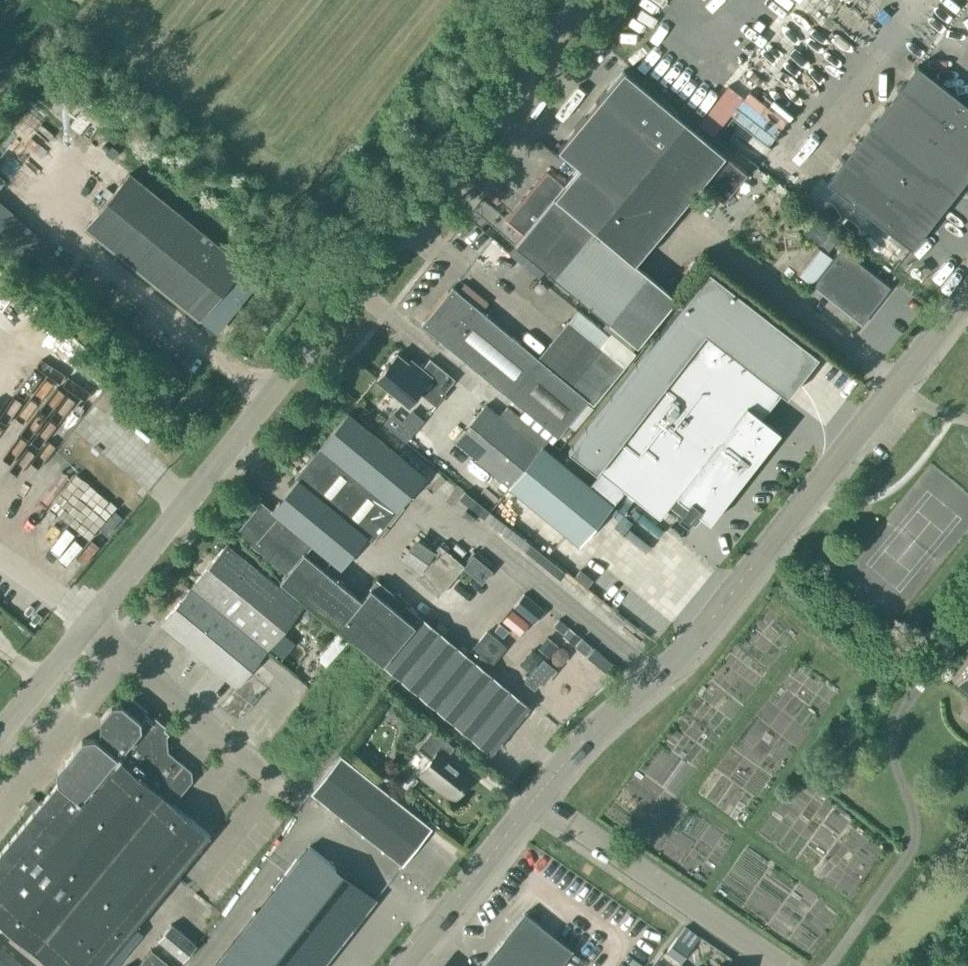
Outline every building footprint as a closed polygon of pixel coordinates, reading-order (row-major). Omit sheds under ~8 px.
[(967,172),(967,106),(917,65),(827,180),(910,246),(967,172)] [(684,121),(622,69),(557,148),(578,166),(563,185),(546,171),(506,220),(522,234),(514,245),(636,346),(675,298),(633,263),(700,183),(723,201),(746,173),(683,122),(684,121)] [(92,117),(82,108),(81,109),(69,124),(79,133),(91,117),(92,117)] [(198,318),(200,316),(217,330),(258,280),(240,265),(241,264),(129,173),(85,227),(198,318)] [(46,242),(0,200),(0,240),(26,264),(46,242)] [(839,237),(813,216),(801,232),(816,244),(796,270),(812,283),(841,246),(835,242),(839,237)] [(898,243),(883,232),(877,240),(891,252),(898,243)] [(861,322),(890,285),(842,247),(813,284),(861,322)] [(818,358),(708,271),(568,451),(596,472),(599,469),(604,473),(593,487),(543,447),(511,488),(582,546),(624,492),(628,495),(617,510),(624,516),(635,501),(660,520),(669,507),(680,516),(677,519),(688,527),(690,524),(692,525),(698,517),(696,516),(698,513),(710,523),(737,489),(738,490),(754,470),(752,469),(779,435),(761,421),(782,395),(786,399),(818,358)] [(557,438),(628,351),(577,308),(537,358),(451,288),(420,326),(557,438)] [(430,358),(421,369),(418,367),(415,370),(397,355),(377,380),(409,407),(430,381),(444,392),(454,379),(430,358)] [(166,394),(176,381),(166,373),(156,387),(166,394)] [(455,443),(511,487),(543,447),(548,442),(506,408),(498,418),(484,407),(455,443)] [(271,509),(339,565),(340,567),(366,536),(372,540),(425,476),(347,412),(294,477),(296,479),(271,509)] [(337,628),(338,627),(352,638),(334,660),(354,677),(373,655),(374,656),(374,655),(490,751),(527,706),(485,672),(506,646),(486,630),(465,655),(407,607),(402,613),(387,601),(393,595),(376,580),(360,599),(331,575),(339,565),(271,509),(260,501),(236,531),(285,572),(279,580),(337,628)] [(235,686),(271,643),(302,607),(227,544),(160,623),(235,686)] [(437,595),(463,564),(439,545),(414,576),(437,595)] [(464,571),(482,587),(493,574),(475,558),(464,571)] [(559,583),(565,577),(546,560),(541,566),(559,583)] [(542,608),(523,593),(513,606),(532,621),(542,608)] [(569,626),(558,618),(553,625),(563,633),(569,626)] [(581,636),(569,626),(563,633),(562,635),(574,645),(581,636)] [(594,646),(581,636),(574,646),(587,656),(594,646)] [(594,646),(586,656),(594,663),(602,653),(594,646)] [(679,797),(759,672),(724,649),(643,774),(679,797)] [(812,730),(837,689),(792,661),(737,750),(738,757),(737,757),(746,763),(727,765),(733,769),(736,793),(727,794),(721,804),(734,812),(734,808),(743,807),(752,793),(739,785),(766,782),(797,732),(812,730)] [(956,681),(967,690),(967,665),(956,681)] [(34,810),(0,851),(0,921),(54,965),(116,965),(143,933),(134,925),(210,834),(173,803),(192,780),(191,771),(168,751),(166,736),(169,733),(164,729),(166,726),(155,717),(152,720),(144,713),(147,710),(133,699),(125,699),(121,704),(120,704),(111,704),(99,719),(100,737),(97,740),(94,737),(40,803),(31,796),(25,803),(34,810)] [(430,757),(418,772),(433,784),(434,782),(453,797),(471,775),(447,755),(454,746),(432,728),(418,747),(430,757)] [(432,826),(340,753),(309,792),(402,865),(432,826)] [(760,832),(818,870),(853,816),(810,788),(789,822),(773,811),(760,832)] [(375,896),(308,844),(212,965),(319,965),(375,896)] [(572,950),(524,912),(482,965),(559,965),(572,950)] [(184,960),(195,946),(195,943),(171,924),(158,940),(184,960)] [(679,963),(691,948),(676,936),(665,952),(679,963)] [(0,947),(0,965),(23,965),(0,947)] [(173,965),(153,949),(140,965),(172,965),(173,965)] [(433,965),(453,965),(440,956),(433,965)]
